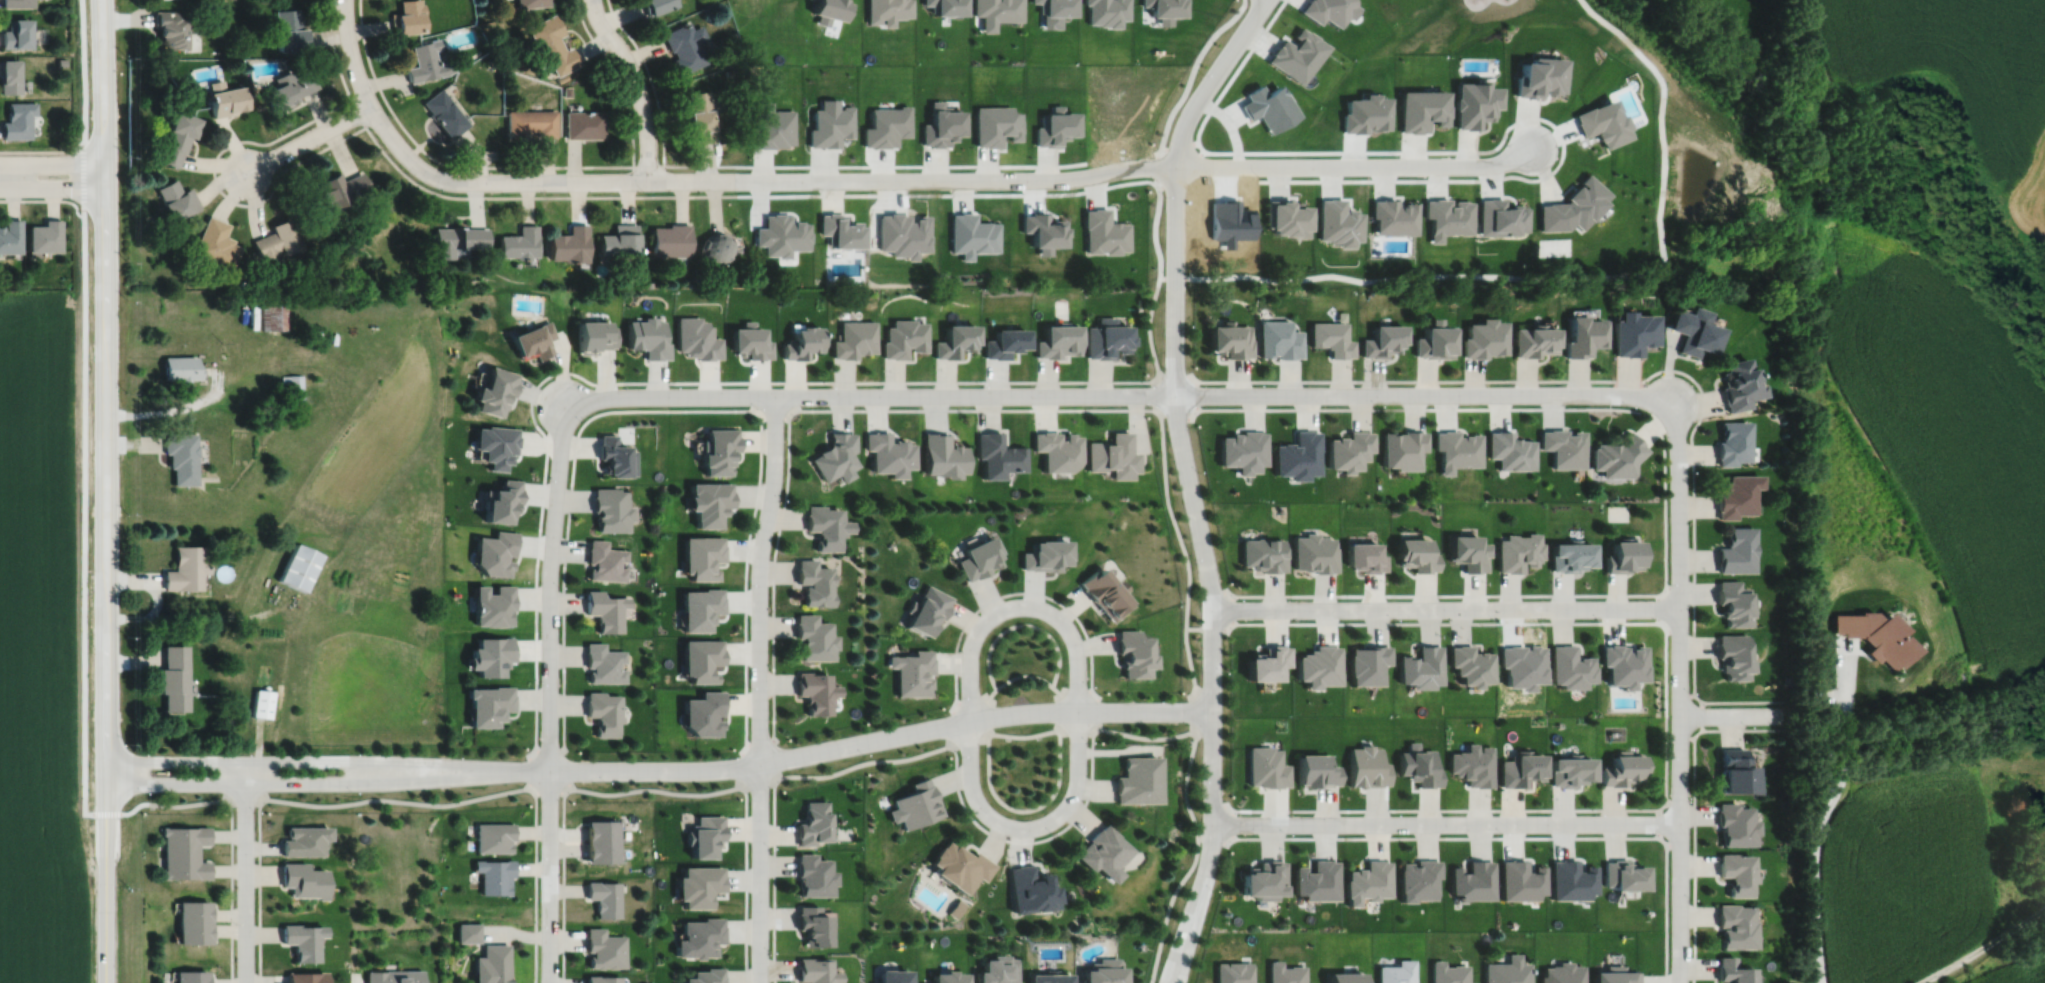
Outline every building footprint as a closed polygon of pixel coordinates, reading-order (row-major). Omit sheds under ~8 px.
[(399,11),(389,12),(391,34),(422,30),(420,14),(423,14),(421,3),(419,3),(418,0),(398,0),(399,11)] [(647,15),(675,4),(673,0),(641,0),(647,15)] [(810,12),(817,14),(814,22),(827,25),(829,17),(841,20),(846,1),(843,0),(813,0),(810,12)] [(867,22),(879,22),(879,17),(882,17),(882,26),(893,26),(893,17),(903,17),(903,16),(911,16),(911,0),(867,0),(867,22)] [(923,4),(930,4),(930,11),(934,11),(934,14),(964,14),(964,0),(923,0),(923,4)] [(974,15),(982,15),(982,22),(995,22),(995,20),(1021,20),(1021,0),(974,0),(974,15)] [(1031,2),(1039,2),(1039,12),(1043,12),(1043,15),(1050,15),(1050,17),(1059,17),(1059,15),(1073,14),(1073,0),(1031,0),(1031,2)] [(1085,4),(1089,4),(1089,23),(1099,23),(1099,25),(1108,25),(1108,27),(1121,27),(1121,18),(1129,18),(1129,0),(1085,0),(1085,4)] [(1142,5),(1148,5),(1148,8),(1152,8),(1152,15),(1159,15),(1159,24),(1172,24),(1172,15),(1184,15),(1184,0),(1142,0),(1142,5)] [(1299,11),(1318,23),(1323,17),(1337,27),(1344,16),(1348,19),(1356,7),(1352,4),(1351,0),(1306,0),(1299,11)] [(276,9),(277,30),(276,30),(278,51),(307,48),(305,27),(303,27),(301,7),(276,9)] [(154,10),(154,27),(158,27),(159,35),(161,35),(161,41),(162,41),(162,45),(166,45),(166,47),(186,47),(186,32),(188,32),(188,23),(186,23),(186,17),(177,17),(177,10),(154,10)] [(554,13),(527,26),(532,38),(524,42),(530,55),(539,50),(545,63),(549,61),(556,76),(580,64),(571,46),(565,49),(558,36),(564,33),(554,13)] [(13,18),(13,19),(8,19),(8,29),(2,29),(2,47),(31,47),(31,18),(13,18)] [(661,33),(670,51),(672,50),(675,57),(670,59),(677,74),(706,61),(697,41),(706,37),(700,24),(691,28),(688,21),(661,33)] [(1282,38),(1278,45),(1276,44),(1270,53),(1271,54),(1267,61),(1301,84),(1326,46),(1315,38),(1316,37),(1305,30),(1305,31),(1298,26),(1292,35),(1296,39),(1292,45),(1282,38)] [(437,37),(428,40),(428,41),(410,45),(415,65),(404,67),(408,82),(438,75),(445,74),(455,68),(448,58),(439,64),(437,64),(433,49),(440,48),(437,37)] [(722,52),(727,62),(733,60),(728,49),(722,52)] [(1517,75),(1516,95),(1524,96),(1523,98),(1533,99),(1533,97),(1541,97),(1541,89),(1544,89),(1543,95),(1551,96),(1552,94),(1559,94),(1559,92),(1563,92),(1565,59),(1532,56),(1532,62),(1522,61),(1521,75),(1517,75)] [(2,59),(2,61),(0,61),(0,93),(22,93),(21,59),(2,59)] [(268,90),(269,93),(266,95),(273,109),(276,108),(277,110),(299,99),(297,97),(319,86),(310,68),(294,76),(291,69),(275,77),(278,85),(268,90)] [(556,77),(558,82),(568,77),(566,72),(556,77)] [(209,82),(211,91),(208,91),(214,118),(236,113),(236,110),(248,108),(243,85),(230,88),(230,87),(225,88),(223,79),(209,82)] [(1456,82),(1456,97),(1455,97),(1455,109),(1456,109),(1456,128),(1464,128),(1464,129),(1479,129),(1479,120),(1491,120),(1491,114),(1493,114),(1493,108),(1500,108),(1500,87),(1487,87),(1487,79),(1477,79),(1477,82),(1456,82)] [(1258,84),(1243,93),(1247,99),(1239,105),(1248,119),(1256,114),(1269,134),(1297,116),(1277,85),(1264,93),(1258,84)] [(439,87),(421,102),(429,112),(427,114),(431,119),(432,118),(448,138),(449,137),(450,139),(467,126),(466,125),(467,124),(451,104),(452,103),(439,87)] [(687,92),(689,106),(686,107),(691,143),(715,140),(714,127),(712,127),(710,109),(708,90),(687,92)] [(1400,91),(1400,131),(1408,131),(1408,133),(1419,133),(1419,132),(1427,132),(1427,119),(1435,119),(1435,125),(1446,125),(1446,117),(1447,117),(1447,105),(1446,105),(1446,91),(1400,91)] [(1591,107),(1574,114),(1578,122),(1576,122),(1583,137),(1596,131),(1597,132),(1595,133),(1599,141),(1601,140),(1605,148),(1630,137),(1626,129),(1629,128),(1623,114),(1620,115),(1618,110),(1619,110),(1614,98),(1591,108),(1591,107)] [(758,101),(758,112),(753,112),(753,127),(751,127),(751,147),(758,147),(758,148),(773,147),(785,146),(785,144),(792,144),(792,110),(770,110),(770,101),(758,101)] [(929,101),(929,112),(930,112),(930,123),(922,123),(922,144),(930,144),(930,147),(941,147),(941,145),(949,145),(949,141),(954,141),(954,135),(961,135),(961,111),(948,111),(948,106),(941,106),(941,101),(929,101)] [(8,102),(8,121),(1,121),(1,138),(32,138),(32,114),(37,114),(37,102),(8,102)] [(1041,113),(1041,126),(1035,126),(1036,145),(1044,145),(1044,147),(1060,147),(1060,139),(1067,139),(1067,136),(1074,136),(1074,135),(1076,135),(1076,112),(1062,112),(1062,105),(1051,105),(1051,113),(1041,113)] [(812,109),(812,128),(808,128),(808,146),(822,146),(822,147),(838,147),(837,135),(839,135),(839,137),(851,137),(851,106),(840,106),(840,109),(812,109)] [(871,109),(871,128),(864,128),(864,144),(872,144),(872,146),(885,146),(885,144),(891,144),(891,132),(897,132),(897,135),(907,135),(907,107),(899,106),(899,109),(871,109)] [(975,106),(975,146),(984,146),(984,147),(1000,147),(1000,134),(1008,134),(1008,140),(1019,140),(1019,131),(1020,131),(1020,119),(1019,119),(1019,112),(1011,112),(1011,106),(975,106)] [(177,110),(170,129),(169,129),(157,160),(178,168),(183,153),(185,153),(190,137),(194,139),(201,119),(177,110)] [(507,110),(507,139),(528,139),(528,130),(536,130),(536,136),(556,136),(556,110),(507,110)] [(565,111),(565,138),(604,138),(603,111),(565,111)] [(313,184),(314,187),(316,186),(327,209),(335,206),(339,214),(356,206),(352,197),(368,190),(359,171),(341,180),(338,175),(341,174),(339,171),(313,184)] [(1587,174),(1579,182),(1584,187),(1582,189),(1578,185),(1566,198),(1568,200),(1566,203),(1548,203),(1548,204),(1540,205),(1541,231),(1568,230),(1574,223),(1581,230),(1607,204),(1604,201),(1610,195),(1587,174)] [(156,188),(163,203),(162,203),(171,222),(191,212),(191,213),(201,208),(190,187),(181,192),(175,178),(156,188)] [(1265,200),(1265,228),(1267,228),(1267,229),(1271,229),(1271,235),(1280,235),(1280,237),(1290,237),(1290,238),(1306,238),(1306,207),(1299,207),(1299,204),(1290,204),(1290,199),(1273,199),(1273,200),(1265,200)] [(1372,200),(1372,218),(1376,218),(1376,235),(1416,235),(1416,203),(1406,203),(1406,204),(1396,204),(1396,199),(1380,199),(1380,200),(1372,200)] [(1425,200),(1425,218),(1431,218),(1431,243),(1443,243),(1443,235),(1450,235),(1450,234),(1458,234),(1458,235),(1472,235),(1472,202),(1464,202),(1464,201),(1453,201),(1453,207),(1449,207),(1449,199),(1434,199),(1434,200),(1425,200)] [(1480,200),(1480,236),(1519,235),(1519,232),(1527,232),(1527,208),(1525,208),(1525,207),(1518,207),(1518,205),(1511,205),(1511,209),(1504,209),(1504,199),(1488,199),(1488,200),(1480,200)] [(1320,201),(1321,239),(1331,239),(1331,241),(1340,241),(1340,236),(1351,236),(1352,240),(1360,240),(1359,214),(1352,215),(1352,218),(1347,218),(1347,215),(1342,215),(1341,200),(1320,201)] [(1084,210),(1085,229),(1086,229),(1086,253),(1099,253),(1099,252),(1104,252),(1104,255),(1120,254),(1120,251),(1129,251),(1128,224),(1120,224),(1120,222),(1110,222),(1110,224),(1109,224),(1108,209),(1092,209),(1092,210),(1084,210)] [(819,214),(819,234),(827,234),(826,245),(830,245),(830,249),(860,249),(860,227),(855,227),(855,223),(846,222),(846,225),(844,225),(844,215),(837,215),(837,213),(825,213),(825,214),(819,214)] [(951,214),(951,252),(961,252),(961,260),(972,260),(972,252),(997,252),(997,223),(988,223),(988,222),(975,222),(975,213),(959,213),(959,214),(951,214)] [(753,228),(754,245),(763,245),(763,256),(777,256),(777,258),(788,258),(788,250),(807,250),(807,242),(809,242),(809,232),(807,232),(807,224),(799,224),(799,222),(788,222),(788,215),(781,215),(781,214),(770,214),(770,215),(763,215),(763,228),(753,228)] [(208,215),(191,254),(231,270),(241,247),(232,243),(233,240),(224,236),(229,224),(208,215)] [(290,217),(271,226),(273,231),(252,240),(262,264),(303,247),(290,217)] [(22,253),(21,219),(4,219),(5,229),(3,229),(3,226),(0,226),(0,254),(22,253)] [(29,225),(29,252),(30,252),(30,257),(40,257),(40,252),(62,252),(61,219),(44,219),(44,225),(29,225)] [(547,260),(561,260),(561,263),(586,263),(586,224),(568,224),(568,234),(547,234),(547,260)] [(598,234),(598,256),(637,256),(637,224),(613,224),(613,234),(598,234)] [(651,227),(651,256),(689,256),(689,224),(667,224),(667,227),(651,227)] [(517,225),(517,236),(516,236),(516,235),(504,235),(504,236),(496,236),(496,257),(512,257),(512,260),(526,260),(526,257),(534,257),(535,225),(517,225)] [(433,228),(433,259),(452,259),(452,248),(486,248),(486,228),(463,228),(463,226),(447,226),(447,228),(433,228)] [(704,237),(702,241),(700,245),(700,249),(701,253),(703,257),(706,260),(710,262),(715,263),(719,263),(723,261),(726,259),(729,255),(730,251),(731,247),(730,242),(728,238),(724,235),(721,233),(716,233),(712,233),(708,234),(704,237)] [(354,238),(350,240),(349,244),(351,248),(355,249),(359,247),(360,243),(358,239),(354,238)] [(731,248),(733,254),(739,252),(738,246),(731,248)] [(259,301),(259,328),(284,328),(285,301),(259,301)] [(1675,310),(1669,330),(1683,335),(1677,352),(1696,358),(1699,351),(1713,356),(1721,331),(1706,326),(1710,314),(1692,307),(1689,315),(1675,310)] [(1565,342),(1565,358),(1583,358),(1583,357),(1590,357),(1590,348),(1605,348),(1606,321),(1603,320),(1597,320),(1595,321),(1595,309),(1583,308),(1583,311),(1570,311),(1570,342),(1565,342)] [(1615,321),(1615,356),(1624,356),(1624,358),(1642,358),(1642,347),(1652,347),(1652,346),(1658,346),(1658,316),(1634,316),(1634,312),(1620,312),(1620,322),(1619,322),(1619,321),(1615,321)] [(627,321),(627,349),(644,349),(644,361),(661,361),(661,359),(669,359),(669,343),(664,343),(664,321),(655,321),(655,317),(643,317),(643,321),(627,321)] [(677,318),(677,352),(685,352),(685,357),(696,357),(697,361),(713,361),(713,359),(722,359),(722,338),(713,338),(712,326),(708,326),(708,322),(701,322),(701,317),(677,318)] [(1087,327),(1087,358),(1095,358),(1095,360),(1114,360),(1114,357),(1114,351),(1119,351),(1119,354),(1129,354),(1129,347),(1133,347),(1133,338),(1130,338),(1130,327),(1116,327),(1116,318),(1098,318),(1098,327),(1087,327)] [(1413,338),(1413,357),(1422,357),(1422,359),(1449,359),(1449,341),(1451,341),(1451,326),(1439,326),(1438,319),(1428,319),(1428,326),(1422,326),(1422,329),(1421,329),(1421,338),(1413,338)] [(1462,338),(1462,357),(1469,357),(1469,359),(1485,359),(1485,355),(1487,355),(1487,356),(1497,356),(1497,355),(1504,355),(1504,322),(1493,322),(1493,319),(1479,319),(1479,325),(1466,325),(1466,338),(1462,338)] [(883,342),(883,359),(891,359),(891,360),(906,360),(906,347),(910,347),(910,352),(926,352),(926,323),(915,323),(915,320),(893,320),(893,327),(887,327),(887,342),(883,342)] [(508,338),(517,358),(519,360),(534,354),(536,360),(552,354),(547,341),(555,338),(548,321),(537,325),(538,326),(531,329),(530,327),(521,330),(522,333),(508,338)] [(1208,328),(1208,352),(1211,352),(1211,355),(1221,355),(1221,352),(1225,352),(1225,360),(1242,360),(1242,358),(1251,358),(1251,340),(1249,340),(1249,327),(1240,327),(1240,328),(1232,328),(1232,321),(1222,321),(1222,328),(1208,328)] [(1258,321),(1259,358),(1271,358),(1271,356),(1277,356),(1277,360),(1294,360),(1294,359),(1302,359),(1301,331),(1289,331),(1289,321),(1258,321)] [(576,323),(577,355),(595,355),(595,350),(609,349),(609,348),(616,348),(616,327),(608,327),(608,322),(576,323)] [(730,330),(730,353),(735,353),(735,357),(742,357),(742,354),(747,354),(747,360),(763,360),(763,359),(770,359),(770,342),(762,342),(762,330),(754,330),(754,322),(742,322),(742,330),(730,330)] [(832,341),(832,358),(840,358),(840,360),(856,360),(856,355),(868,355),(868,354),(875,354),(875,322),(840,322),(840,341),(832,341)] [(1045,327),(1045,341),(1036,341),(1036,358),(1045,358),(1045,359),(1060,359),(1060,355),(1080,355),(1080,327),(1068,327),(1068,322),(1058,322),(1058,327),(1045,327)] [(1309,323),(1309,347),(1321,347),(1325,347),(1325,350),(1329,350),(1329,359),(1345,359),(1345,358),(1353,358),(1353,341),(1346,341),(1346,323),(1309,323)] [(1514,329),(1514,357),(1522,357),(1522,359),(1538,358),(1538,354),(1555,354),(1555,331),(1543,331),(1543,324),(1532,324),(1532,329),(1514,329)] [(782,344),(782,359),(791,359),(791,361),(806,361),(806,354),(813,354),(813,353),(819,353),(819,347),(822,347),(822,339),(819,339),(819,327),(799,327),(799,332),(792,332),(792,339),(787,339),(787,344),(782,344)] [(934,342),(934,359),(942,359),(942,360),(958,360),(958,351),(963,351),(963,353),(973,353),(973,346),(977,346),(977,327),(945,327),(945,342),(934,342)] [(1360,339),(1360,358),(1369,358),(1369,359),(1385,359),(1385,354),(1398,354),(1398,345),(1402,345),(1402,327),(1371,327),(1370,339),(1360,339)] [(985,340),(985,359),(994,359),(994,360),(1009,360),(1009,354),(1017,354),(1017,353),(1022,353),(1022,350),(1028,350),(1028,331),(995,331),(995,340),(985,340)] [(164,357),(164,380),(180,380),(180,382),(190,381),(190,380),(200,380),(200,365),(197,365),(197,357),(164,357)] [(1724,364),(1726,373),(1720,374),(1723,388),(1720,388),(1724,406),(1726,405),(1727,414),(1750,409),(1749,402),(1766,398),(1763,386),(1755,388),(1755,384),(1757,383),(1755,370),(1751,371),(1748,359),(1724,364)] [(488,367),(481,391),(474,389),(471,402),(475,404),(473,412),(498,419),(501,411),(503,411),(507,397),(511,398),(515,383),(514,383),(516,375),(488,367)] [(281,374),(281,398),(301,397),(301,373),(281,374)] [(475,424),(473,445),(482,446),(481,457),(488,458),(487,466),(503,468),(504,460),(508,461),(509,451),(514,452),(515,444),(516,444),(517,433),(516,433),(517,426),(485,423),(485,425),(475,424)] [(1720,423),(1719,434),(1721,434),(1721,443),(1717,443),(1716,460),(1718,460),(1718,467),(1736,467),(1736,462),(1749,463),(1750,424),(1720,423)] [(706,426),(706,437),(701,437),(701,461),(704,461),(704,472),(730,472),(730,463),(732,463),(733,449),(738,449),(738,433),(736,433),(736,426),(706,426)] [(1540,429),(1540,447),(1551,447),(1551,466),(1583,466),(1583,428),(1571,428),(1571,432),(1565,432),(1565,427),(1548,427),(1548,428),(1540,429)] [(1216,434),(1216,462),(1233,462),(1233,472),(1246,472),(1246,469),(1255,469),(1255,462),(1263,462),(1263,430),(1256,430),(1256,429),(1239,428),(1239,433),(1236,433),(1236,431),(1227,431),(1227,434),(1216,434)] [(1271,442),(1271,472),(1285,472),(1285,477),(1304,477),(1304,471),(1316,471),(1316,448),(1318,448),(1318,430),(1309,430),(1309,428),(1293,428),(1292,443),(1290,443),(1290,441),(1279,441),(1279,442),(1271,442)] [(1326,436),(1325,465),(1337,465),(1337,470),(1348,470),(1349,466),(1358,466),(1358,457),(1365,457),(1365,449),(1370,449),(1370,430),(1362,430),(1362,429),(1347,428),(1346,436),(1342,436),(1342,434),(1333,434),(1333,436),(1326,436)] [(1380,429),(1380,463),(1392,463),(1392,467),(1417,467),(1417,448),(1424,448),(1424,429),(1416,429),(1416,428),(1400,428),(1400,431),(1390,431),(1390,429),(1380,429)] [(1487,430),(1487,456),(1496,455),(1497,468),(1532,467),(1532,438),(1523,438),(1523,436),(1516,437),(1516,435),(1511,435),(1511,428),(1495,428),(1495,430),(1487,430)] [(808,457),(821,479),(833,471),(838,479),(850,472),(847,467),(854,462),(848,451),(852,449),(852,431),(844,431),(844,429),(827,429),(827,442),(814,449),(815,452),(808,457)] [(863,431),(863,447),(869,447),(869,469),(886,469),(886,475),(901,475),(901,465),(911,465),(911,442),(904,441),(904,437),(891,437),(891,440),(887,440),(887,429),(871,429),(871,431),(863,431)] [(975,431),(975,455),(981,455),(981,478),(1012,478),(1012,470),(1022,469),(1022,444),(1010,444),(1010,445),(1007,445),(1007,444),(1001,444),(1001,445),(999,445),(999,429),(983,429),(983,431),(975,431)] [(1031,430),(1031,448),(1041,448),(1041,470),(1055,470),(1055,475),(1068,475),(1068,469),(1078,459),(1078,433),(1070,433),(1070,430),(1062,430),(1062,437),(1057,437),(1057,431),(1049,431),(1049,429),(1039,429),(1039,431),(1031,430)] [(1086,439),(1086,468),(1103,468),(1103,464),(1110,464),(1110,476),(1131,476),(1131,469),(1137,469),(1137,450),(1129,450),(1129,429),(1110,429),(1110,441),(1107,441),(1107,439),(1086,439)] [(1433,430),(1433,447),(1438,447),(1438,472),(1450,472),(1450,464),(1458,464),(1458,463),(1465,463),(1465,464),(1479,464),(1478,432),(1468,432),(1468,433),(1461,433),(1461,434),(1457,434),(1457,429),(1441,429),(1441,430),(1433,430)] [(922,430),(922,471),(935,470),(935,473),(942,473),(942,475),(955,475),(955,471),(964,471),(963,444),(956,445),(956,442),(949,442),(949,445),(947,445),(946,431),(938,431),(938,430),(922,430)] [(1593,445),(1593,467),(1602,467),(1602,475),(1634,475),(1634,461),(1647,448),(1641,442),(1643,441),(1631,430),(1628,433),(1627,432),(1620,439),(1621,440),(1619,442),(1619,440),(1596,441),(1596,445),(1593,445)] [(162,431),(163,451),(167,451),(167,466),(171,466),(171,483),(195,482),(194,453),(196,453),(196,442),(195,442),(194,431),(162,431)] [(599,432),(599,440),(597,440),(597,457),(603,457),(603,462),(602,462),(602,471),(607,471),(607,473),(634,473),(634,448),(627,448),(627,442),(615,442),(615,432),(599,432)] [(1726,472),(1726,480),(1721,480),(1721,491),(1715,491),(1715,509),(1716,509),(1716,517),(1734,517),(1734,512),(1753,512),(1753,485),(1760,485),(1760,472),(1726,472)] [(501,476),(500,486),(490,485),(490,486),(483,486),(481,506),(483,506),(482,518),(506,520),(511,521),(512,509),(513,509),(514,502),(519,502),(520,486),(519,486),(519,478),(501,476)] [(690,480),(690,490),(691,490),(691,493),(688,493),(688,507),(694,507),(694,517),(695,517),(695,525),(720,525),(720,512),(724,512),(724,505),(732,505),(732,489),(731,489),(731,481),(690,480)] [(593,486),(593,494),(591,494),(591,510),(595,510),(595,512),(594,512),(594,522),(595,522),(595,529),(628,529),(628,518),(632,518),(631,505),(627,505),(627,496),(626,496),(626,488),(618,488),(618,486),(593,486)] [(802,512),(802,529),(813,529),(813,538),(811,538),(811,549),(835,549),(835,535),(841,535),(841,530),(849,529),(849,518),(837,518),(837,506),(821,506),(821,503),(804,503),(804,512),(802,512)] [(1726,525),(1726,533),(1724,533),(1724,545),(1726,545),(1726,546),(1715,546),(1715,562),(1716,562),(1716,571),(1753,571),(1753,525),(1726,525)] [(475,534),(473,560),(482,572),(508,575),(508,567),(511,568),(512,559),(505,559),(506,554),(513,555),(513,546),(515,546),(516,530),(493,528),(493,536),(475,534)] [(1292,535),(1292,567),(1299,567),(1299,569),(1309,569),(1309,567),(1311,567),(1311,572),(1327,572),(1327,570),(1335,570),(1335,545),(1332,545),(1332,536),(1325,536),(1325,535),(1317,535),(1317,531),(1302,531),(1302,535),(1292,535)] [(1497,538),(1497,570),(1505,570),(1505,571),(1521,571),(1522,559),(1524,559),(1524,564),(1535,564),(1535,561),(1538,561),(1538,557),(1542,557),(1542,541),(1538,541),(1538,531),(1525,531),(1525,534),(1516,534),(1516,533),(1505,533),(1505,538),(1497,538)] [(961,546),(965,555),(956,559),(965,579),(973,576),(974,577),(988,570),(988,568),(993,566),(993,567),(1001,563),(996,551),(998,550),(990,533),(961,546)] [(1448,533),(1448,555),(1449,555),(1449,560),(1462,560),(1462,571),(1478,571),(1478,570),(1485,570),(1485,540),(1477,540),(1477,533),(1448,533)] [(683,534),(683,570),(689,570),(688,578),(717,578),(717,567),(711,567),(711,560),(723,560),(723,543),(722,543),(722,535),(683,534)] [(1239,537),(1239,564),(1247,564),(1247,568),(1260,568),(1260,571),(1277,571),(1277,570),(1284,570),(1284,547),(1280,547),(1280,537),(1270,537),(1260,537),(1258,537),(1258,536),(1253,536),(1253,537),(1239,537)] [(1395,537),(1395,547),(1393,547),(1393,556),(1398,556),(1399,564),(1412,564),(1412,571),(1429,571),(1429,569),(1437,569),(1437,552),(1426,552),(1426,536),(1395,537)] [(1611,538),(1611,553),(1605,553),(1605,571),(1628,571),(1628,568),(1640,568),(1640,538),(1629,538),(1629,536),(1618,536),(1618,538),(1611,538)] [(588,537),(588,545),(587,545),(586,562),(591,562),(591,566),(588,566),(587,577),(624,580),(625,566),(617,565),(618,559),(625,560),(626,548),(605,546),(606,539),(588,537)] [(1550,541),(1550,569),(1558,569),(1558,571),(1575,571),(1575,567),(1583,567),(1583,564),(1591,564),(1591,541),(1578,541),(1578,537),(1567,537),(1567,541),(1550,541)] [(1021,551),(1021,567),(1029,567),(1029,568),(1043,568),(1043,570),(1059,570),(1059,563),(1066,563),(1066,556),(1067,556),(1067,552),(1069,552),(1069,549),(1070,549),(1070,545),(1069,545),(1069,542),(1067,542),(1067,538),(1036,538),(1036,539),(1031,539),(1031,540),(1030,540),(1030,551),(1021,551)] [(1344,540),(1343,564),(1351,564),(1351,567),(1361,568),(1361,571),(1377,571),(1377,569),(1385,569),(1385,553),(1376,553),(1376,540),(1344,540)] [(295,541),(278,578),(303,590),(320,553),(295,541)] [(173,544),(173,568),(163,568),(163,588),(199,588),(199,571),(206,571),(206,557),(204,557),(204,544),(173,544)] [(795,557),(795,565),(794,565),(794,582),(805,582),(805,584),(801,584),(801,591),(800,591),(800,603),(827,603),(828,565),(812,565),(812,558),(795,557)] [(1078,581),(1083,587),(1082,588),(1092,601),(1094,600),(1110,620),(1131,603),(1122,591),(1127,587),(1118,577),(1114,581),(1101,565),(1096,569),(1095,567),(1078,581)] [(1717,579),(1717,587),(1715,587),(1715,602),(1721,602),(1721,607),(1719,607),(1719,615),(1724,615),(1724,616),(1723,616),(1723,624),(1750,624),(1750,604),(1752,604),(1752,596),(1747,596),(1747,586),(1738,586),(1738,579),(1717,579)] [(903,623),(925,635),(929,628),(932,630),(936,622),(933,621),(935,615),(941,618),(948,604),(947,603),(951,596),(926,582),(919,595),(918,594),(915,601),(910,599),(905,610),(909,612),(903,623)] [(473,583),(473,623),(482,623),(482,624),(503,624),(503,623),(510,623),(510,608),(512,608),(512,584),(494,584),(494,591),(485,591),(485,583),(473,583)] [(682,589),(681,630),(710,630),(710,622),(712,622),(712,613),(710,613),(710,611),(722,611),(723,595),(721,595),(721,587),(703,587),(703,589),(682,589)] [(585,589),(585,612),(596,612),(596,631),(621,631),(621,606),(629,606),(629,595),(602,595),(602,589),(585,589)] [(1832,612),(1832,631),(1835,631),(1835,632),(1843,632),(1843,635),(1861,635),(1870,645),(1865,650),(1875,661),(1880,657),(1891,668),(1896,664),(1899,666),(1918,647),(1901,630),(1904,627),(1886,610),(1880,616),(1873,610),(1858,610),(1858,612),(1832,612)] [(794,612),(794,620),(793,620),(793,637),(798,637),(798,641),(795,641),(795,652),(797,652),(797,658),(829,658),(829,647),(832,647),(832,633),(827,633),(827,620),(813,620),(813,612),(794,612)] [(1117,629),(1117,637),(1115,637),(1115,652),(1119,652),(1120,667),(1121,667),(1122,676),(1148,675),(1147,666),(1153,666),(1153,652),(1148,652),(1148,635),(1138,635),(1138,628),(1117,629)] [(1717,633),(1717,641),(1715,641),(1715,657),(1719,657),(1719,671),(1722,671),(1722,678),(1746,678),(1745,670),(1750,670),(1750,658),(1746,658),(1745,633),(1717,633)] [(476,636),(476,646),(470,646),(470,655),(467,655),(467,667),(476,667),(476,675),(502,675),(502,666),(506,666),(506,660),(512,660),(512,643),(511,643),(511,635),(476,636)] [(683,638),(683,674),(688,674),(688,681),(716,681),(716,671),(710,671),(710,663),(722,663),(722,647),(721,647),(721,638),(683,638)] [(585,641),(585,649),(584,649),(584,666),(590,666),(590,670),(587,670),(587,681),(624,681),(624,668),(617,668),(617,661),(624,661),(624,649),(603,649),(603,641),(585,641)] [(1242,656),(1242,678),(1274,679),(1274,671),(1279,671),(1279,665),(1287,665),(1287,645),(1279,645),(1279,644),(1268,643),(1268,645),(1261,645),(1261,654),(1258,654),(1258,652),(1249,652),(1248,656),(1242,656)] [(1600,645),(1600,664),(1606,664),(1606,683),(1621,683),(1621,688),(1632,688),(1632,680),(1644,680),(1644,644),(1633,644),(1633,647),(1628,647),(1628,650),(1625,650),(1625,645),(1618,645),(1618,643),(1607,643),(1607,645),(1600,645)] [(161,644),(161,667),(157,667),(157,692),(161,692),(161,709),(184,709),(184,644),(161,644)] [(1294,655),(1294,678),(1302,678),(1302,687),(1316,687),(1316,683),(1337,683),(1338,646),(1329,646),(1329,644),(1312,644),(1312,649),(1306,649),(1306,652),(1298,652),(1298,655),(1294,655)] [(1348,646),(1348,653),(1346,653),(1346,674),(1347,674),(1347,683),(1379,684),(1379,663),(1388,663),(1388,645),(1380,645),(1380,644),(1363,644),(1363,646),(1348,646)] [(1396,654),(1396,681),(1407,681),(1407,687),(1430,687),(1430,683),(1440,683),(1440,645),(1432,645),(1432,644),(1417,644),(1416,659),(1413,659),(1414,656),(1407,656),(1407,654),(1396,654)] [(1448,645),(1447,664),(1453,664),(1453,674),(1459,674),(1459,682),(1468,683),(1468,687),(1479,687),(1479,681),(1491,681),(1491,651),(1483,651),(1476,651),(1471,651),(1471,644),(1456,644),(1455,645),(1448,645)] [(1550,644),(1549,681),(1558,681),(1558,687),(1583,687),(1583,681),(1593,681),(1593,665),(1591,665),(1591,655),(1582,655),(1582,656),(1575,656),(1575,659),(1573,659),(1573,644),(1557,644),(1550,644)] [(886,654),(886,666),(895,666),(895,695),(928,695),(928,687),(929,687),(929,677),(923,677),(923,673),(931,673),(931,657),(930,657),(930,649),(912,648),(912,654),(886,654)] [(795,671),(795,677),(793,677),(793,694),(802,694),(802,702),(804,702),(804,703),(803,703),(803,714),(812,714),(812,715),(817,715),(816,714),(826,713),(826,706),(827,706),(827,695),(835,694),(835,684),(826,684),(825,672),(811,672),(811,671),(795,671)] [(1784,675),(1784,684),(1792,684),(1792,675),(1784,675)] [(467,687),(467,696),(470,696),(470,726),(497,726),(497,719),(501,719),(501,711),(500,711),(500,710),(513,710),(513,693),(511,693),(511,685),(493,685),(493,687),(467,687)] [(255,688),(251,715),(268,717),(272,690),(255,688)] [(586,690),(586,699),(584,699),(584,715),(596,715),(596,716),(595,716),(595,725),(594,725),(594,736),(617,736),(616,721),(623,721),(623,714),(620,714),(620,694),(603,694),(603,690),(586,690)] [(699,690),(699,697),(682,697),(682,724),(693,735),(718,734),(718,727),(721,727),(721,719),(714,719),(714,714),(721,714),(721,706),(722,706),(722,690),(699,690)] [(1397,751),(1397,773),(1406,773),(1406,779),(1416,779),(1416,787),(1432,787),(1432,785),(1440,785),(1439,769),(1433,769),(1433,749),(1420,749),(1420,751),(1417,751),(1416,741),(1406,741),(1406,751),(1397,751)] [(1448,752),(1448,771),(1453,771),(1453,775),(1459,775),(1459,778),(1465,778),(1465,786),(1473,786),(1473,787),(1491,787),(1491,746),(1479,746),(1479,751),(1476,751),(1476,743),(1466,743),(1466,751),(1455,751),(1455,752),(1448,752)] [(1347,747),(1347,785),(1354,785),(1354,786),(1363,786),(1363,785),(1379,785),(1379,784),(1387,784),(1387,762),(1379,762),(1379,747),(1372,747),(1372,744),(1358,744),(1358,747),(1347,747)] [(1246,746),(1247,784),(1254,784),(1254,786),(1260,786),(1260,787),(1279,787),(1279,786),(1287,785),(1287,764),(1279,764),(1279,748),(1271,748),(1271,746),(1246,746)] [(1718,748),(1718,765),(1721,765),(1721,767),(1719,767),(1719,775),(1715,775),(1715,783),(1719,783),(1719,791),(1748,791),(1748,793),(1756,793),(1756,778),(1752,778),(1752,765),(1747,765),(1747,763),(1743,763),(1743,758),(1742,758),(1742,748),(1718,748)] [(1499,760),(1499,786),(1525,787),(1525,779),(1543,780),(1543,774),(1542,774),(1542,753),(1529,753),(1529,749),(1515,749),(1515,754),(1509,754),(1509,760),(1499,760)] [(1601,766),(1601,785),(1609,785),(1609,786),(1625,786),(1625,781),(1642,781),(1642,773),(1642,768),(1643,768),(1643,754),(1629,755),(1629,750),(1617,750),(1617,755),(1612,755),(1612,766),(1601,766)] [(1294,754),(1295,783),(1299,783),(1300,786),(1314,786),(1314,785),(1328,785),(1328,783),(1338,783),(1337,765),(1328,765),(1328,753),(1294,754)] [(1550,757),(1550,785),(1559,784),(1559,787),(1575,787),(1575,783),(1584,783),(1584,780),(1591,780),(1591,757),(1579,757),(1578,753),(1567,753),(1567,757),(1550,757)] [(1120,756),(1121,767),(1122,767),(1122,775),(1113,775),(1113,793),(1114,793),(1114,802),(1158,802),(1158,756),(1120,756)] [(889,798),(893,807),(884,810),(889,822),(897,819),(901,829),(940,814),(928,783),(927,784),(924,777),(908,783),(911,790),(889,798)] [(2032,777),(1996,777),(1996,797),(2032,797),(2032,777)] [(821,834),(821,841),(810,841),(810,844),(794,845),(794,838),(793,838),(793,822),(799,822),(799,814),(801,814),(801,807),(802,807),(802,801),(822,801),(823,823),(825,826),(825,832),(823,834),(821,834)] [(1716,802),(1716,809),(1715,809),(1715,826),(1719,825),(1719,827),(1718,827),(1718,838),(1719,838),(1719,845),(1752,845),(1752,834),(1756,834),(1756,820),(1750,820),(1750,807),(1736,807),(1736,802),(1716,802)] [(685,830),(685,844),(689,844),(689,858),(715,858),(715,840),(722,840),(722,815),(696,815),(696,824),(689,824),(689,830),(685,830)] [(585,820),(585,841),(616,841),(616,820),(585,820)] [(475,823),(475,852),(511,852),(511,842),(508,842),(508,839),(513,839),(513,822),(475,823)] [(1104,823),(1098,829),(1097,828),(1086,839),(1090,843),(1089,844),(1086,841),(1079,849),(1080,850),(1075,856),(1090,871),(1094,867),(1111,883),(1120,874),(1113,867),(1130,850),(1115,836),(1116,835),(1104,823)] [(197,852),(197,844),(208,844),(208,826),(195,826),(195,827),(166,827),(166,826),(162,826),(162,834),(164,834),(164,852),(197,852)] [(279,839),(279,855),(320,855),(320,839),(327,839),(327,826),(285,826),(285,837),(288,837),(288,839),(279,839)] [(945,840),(940,847),(939,846),(932,856),(933,856),(929,863),(935,868),(932,873),(962,895),(975,877),(980,881),(992,865),(972,851),(969,856),(952,844),(952,845),(945,840)] [(585,841),(585,862),(616,862),(616,841),(585,841)] [(164,852),(163,870),(162,870),(162,878),(166,878),(166,877),(194,878),(194,879),(208,879),(208,861),(197,861),(197,852),(164,852)] [(794,853),(794,860),(793,860),(793,876),(796,876),(796,878),(795,878),(794,889),(796,889),(796,896),(828,896),(828,885),(831,885),(831,871),(826,871),(826,859),(812,859),(812,853),(794,853)] [(1717,853),(1717,861),(1716,861),(1716,876),(1728,876),(1728,878),(1726,878),(1726,887),(1725,887),(1725,897),(1747,897),(1747,883),(1754,883),(1754,875),(1751,875),(1751,855),(1734,855),(1734,853),(1717,853)] [(472,859),(472,871),(480,871),(480,894),(504,894),(504,895),(509,895),(509,876),(513,876),(513,859),(504,859),(504,860),(481,860),(481,859),(472,859)] [(1500,861),(1500,900),(1537,900),(1537,894),(1544,894),(1544,866),(1533,866),(1533,872),(1526,872),(1526,859),(1508,860),(1508,861),(1500,861)] [(1550,860),(1550,900),(1586,900),(1586,895),(1594,895),(1593,866),(1583,866),(1583,871),(1575,871),(1575,859),(1558,859),(1558,860),(1550,860)] [(1603,861),(1603,886),(1611,886),(1611,891),(1643,890),(1643,866),(1636,866),(1636,863),(1627,863),(1627,859),(1610,859),(1610,861),(1603,861)] [(1240,873),(1240,895),(1254,895),(1254,900),(1274,900),(1274,895),(1282,895),(1282,886),(1284,886),(1284,861),(1276,861),(1276,860),(1266,860),(1266,861),(1258,861),(1258,871),(1253,871),(1253,867),(1245,867),(1245,873),(1240,873)] [(1293,866),(1293,895),(1301,895),(1301,900),(1337,900),(1337,861),(1329,861),(1329,860),(1311,860),(1311,872),(1304,872),(1304,866),(1293,866)] [(1346,871),(1346,880),(1344,880),(1344,897),(1346,897),(1346,906),(1357,906),(1357,897),(1365,897),(1365,901),(1376,901),(1376,897),(1389,897),(1389,861),(1381,861),(1381,860),(1365,860),(1365,871),(1362,871),(1362,869),(1354,869),(1354,871),(1346,871)] [(1399,862),(1399,869),(1398,869),(1398,892),(1399,892),(1399,902),(1413,902),(1413,899),(1434,899),(1434,878),(1439,878),(1439,860),(1431,860),(1414,860),(1414,866),(1411,866),(1411,862),(1399,862)] [(1450,866),(1450,894),(1458,894),(1458,900),(1493,900),(1492,861),(1484,861),(1484,860),(1468,860),(1468,873),(1460,873),(1460,866),(1450,866)] [(279,862),(279,886),(288,886),(288,896),(313,896),(313,899),(324,899),(324,869),(304,869),(304,862),(279,862)] [(1032,864),(1015,866),(1015,867),(1006,868),(1011,913),(1014,912),(1014,914),(1022,913),(1022,912),(1029,911),(1029,912),(1042,910),(1055,908),(1053,886),(1046,887),(1045,873),(1034,874),(1035,879),(1034,879),(1032,864)] [(676,877),(676,900),(682,900),(682,908),(710,908),(710,891),(723,891),(722,875),(721,866),(682,867),(682,877),(676,877)] [(585,881),(585,898),(595,898),(595,918),(619,917),(619,882),(598,882),(598,881),(585,881)] [(956,898),(945,912),(953,918),(964,904),(956,898)] [(177,901),(177,922),(208,922),(208,901),(177,901)] [(1717,901),(1717,923),(1724,923),(1724,926),(1720,926),(1720,945),(1756,945),(1755,916),(1753,917),(1752,903),(1737,903),(1737,901),(1717,901)] [(795,906),(795,913),(794,913),(794,929),(800,929),(800,937),(801,937),(801,946),(806,946),(806,947),(822,947),(822,916),(815,916),(816,906),(795,906)] [(681,921),(681,934),(682,934),(682,940),(674,940),(674,957),(693,957),(693,959),(702,959),(702,956),(715,956),(715,944),(713,944),(713,943),(723,943),(723,926),(722,926),(722,917),(702,917),(702,921),(681,921)] [(177,922),(177,944),(209,944),(208,922),(177,922)] [(456,923),(456,942),(479,942),(479,923),(456,923)] [(280,924),(280,943),(292,943),(292,944),(291,944),(291,954),(292,954),(292,962),(315,962),(315,937),(323,937),(323,926),(297,926),(297,924),(280,924)] [(585,927),(585,952),(591,952),(591,956),(587,956),(587,967),(594,967),(594,968),(601,968),(601,967),(605,967),(605,968),(615,968),(615,967),(624,967),(624,936),(603,936),(603,927),(585,927)] [(481,957),(473,957),(473,982),(508,982),(508,944),(481,944),(481,957)] [(1718,962),(1717,962),(1717,978),(1725,978),(1725,982),(1752,982),(1752,962),(1735,962),(1735,954),(1718,953),(1718,962)] [(1484,982),(1530,982),(1530,963),(1521,963),(1521,954),(1508,954),(1508,963),(1485,963),(1484,982)] [(975,982),(1015,982),(1015,959),(1007,959),(1007,955),(991,955),(991,960),(981,960),(981,970),(975,970),(975,982)] [(797,964),(795,964),(795,981),(804,981),(804,982),(830,982),(837,982),(837,972),(828,972),(828,958),(797,958),(797,964)] [(1080,982),(1123,982),(1123,967),(1118,967),(1118,958),(1098,958),(1098,962),(1090,962),(1090,966),(1083,966),(1083,979),(1080,979),(1080,982)] [(1377,982),(1414,982),(1414,960),(1397,960),(1397,966),(1377,966),(1377,982)] [(1431,982),(1468,982),(1468,965),(1452,965),(1452,967),(1444,967),(1444,960),(1431,960),(1431,982)] [(1268,982),(1304,982),(1304,966),(1289,966),(1289,968),(1280,968),(1280,961),(1268,961),(1268,982)] [(1215,982),(1251,982),(1250,962),(1215,962),(1215,982)] [(1540,982),(1583,982),(1583,966),(1572,966),(1572,962),(1558,962),(1558,966),(1550,966),(1550,967),(1542,967),(1542,976),(1540,976),(1540,982)] [(1593,982),(1638,982),(1638,972),(1623,972),(1623,965),(1606,965),(1606,973),(1593,973),(1593,982)] [(723,975),(722,975),(721,968),(705,968),(705,971),(691,971),(691,978),(683,978),(683,982),(723,982),(723,975)] [(876,982),(906,982),(906,971),(895,971),(895,969),(886,969),(886,970),(876,970),(876,982)] [(365,982),(421,982),(421,970),(365,970),(365,982)] [(1027,982),(1068,982),(1068,975),(1056,975),(1056,970),(1045,970),(1045,975),(1027,975),(1027,982)] [(174,982),(206,982),(206,971),(174,971),(174,982)] [(323,972),(285,971),(285,982),(323,982),(323,972)] [(963,974),(951,974),(951,971),(942,971),(942,974),(930,974),(930,982),(963,982),(963,974)] [(1326,982),(1363,982),(1363,974),(1326,974),(1326,982)] [(585,982),(620,982),(620,976),(596,976),(596,975),(585,975),(585,982)]
